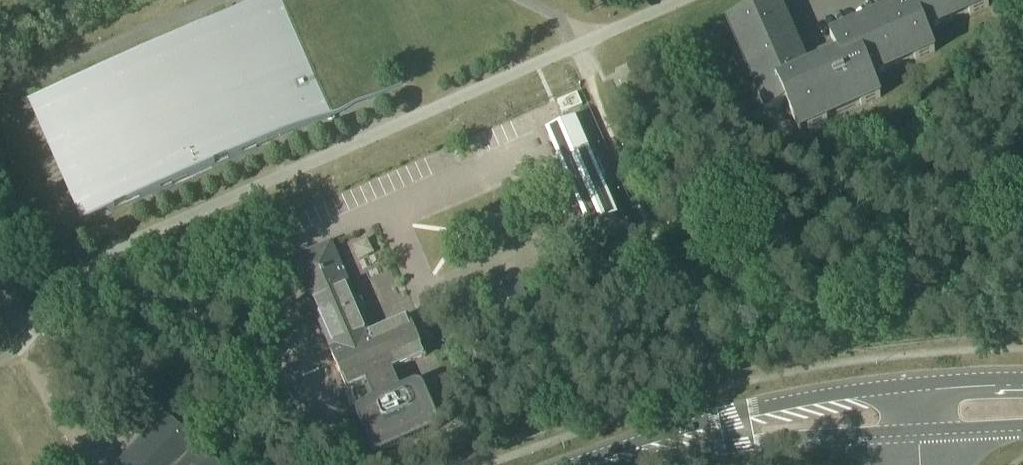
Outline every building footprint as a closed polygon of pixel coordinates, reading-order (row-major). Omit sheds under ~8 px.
[(82,225),(332,114),(281,0),(268,0),(29,106),(82,225)] [(776,1),(724,24),(733,44),(734,43),(757,95),(756,95),(764,113),(783,105),(797,137),(799,136),(799,134),(806,131),(807,132),(826,124),(825,122),(859,107),(859,109),(879,101),(870,81),(912,62),(913,64),(933,55),(924,35),(967,16),(967,18),(987,9),(983,0),(885,0),(891,14),(848,32),(848,31),(828,39),(833,50),(801,64),(787,31),(789,30),(781,11),(779,12),(775,3),(776,3),(776,1)] [(562,115),(564,114),(582,106),(577,94),(557,103),(562,115)] [(566,191),(571,189),(590,232),(619,219),(577,122),(548,135),(567,180),(562,182),(566,191)] [(413,387),(400,393),(391,373),(425,359),(407,317),(369,333),(330,242),(289,259),(346,393),(365,385),(373,404),(360,410),(357,413),(355,417),(356,421),(370,454),(373,457),(377,458),(381,458),(434,435),(437,432),(438,428),(438,424),(423,391),(421,388),(417,386),(413,387)] [(7,265),(0,250),(0,276),(10,272),(7,265)] [(519,280),(508,285),(518,307),(529,302),(519,280)] [(320,427),(312,411),(290,423),(299,438),(320,427)] [(116,464),(219,464),(162,413),(116,464)]
